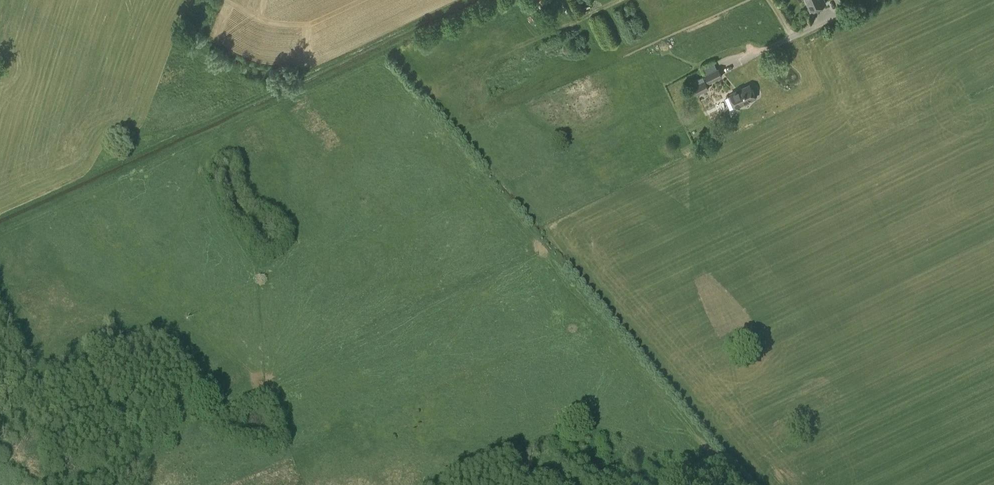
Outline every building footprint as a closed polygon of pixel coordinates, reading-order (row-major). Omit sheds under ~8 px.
[(811,10),(826,3),(824,0),(806,0),(811,10)] [(709,82),(722,76),(719,69),(706,75),(709,82)] [(698,94),(709,88),(705,81),(694,86),(698,94)] [(737,107),(756,98),(750,85),(731,94),(737,107)] [(728,118),(722,122),(726,129),(732,125),(728,118)]
